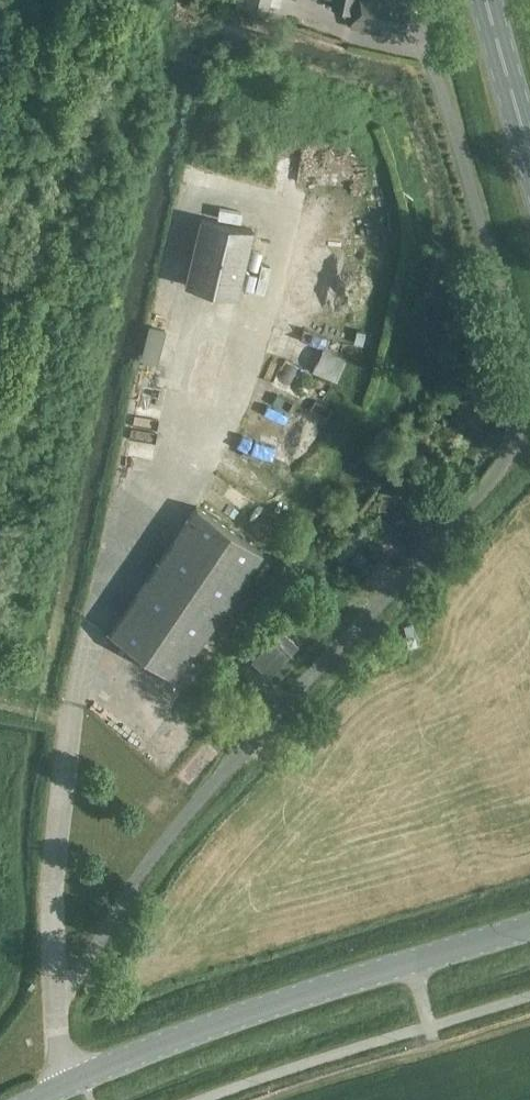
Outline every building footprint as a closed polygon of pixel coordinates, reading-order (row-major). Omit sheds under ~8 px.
[(269,15),(271,0),(245,0),(244,7),(243,10),(269,15)] [(332,8),(355,12),(357,0),(334,0),(332,8)] [(355,12),(352,27),(382,33),(383,24),(409,29),(415,0),(357,0),(355,12)] [(253,229),(201,217),(185,285),(237,297),(253,229)] [(167,329),(151,325),(142,360),(158,364),(167,329)] [(327,346),(318,368),(344,379),(353,357),(327,346)] [(262,551),(197,506),(110,633),(175,678),(262,551)] [(324,616),(317,610),(305,623),(312,629),(324,616)] [(298,645),(281,628),(251,659),(268,676),(298,645)]
